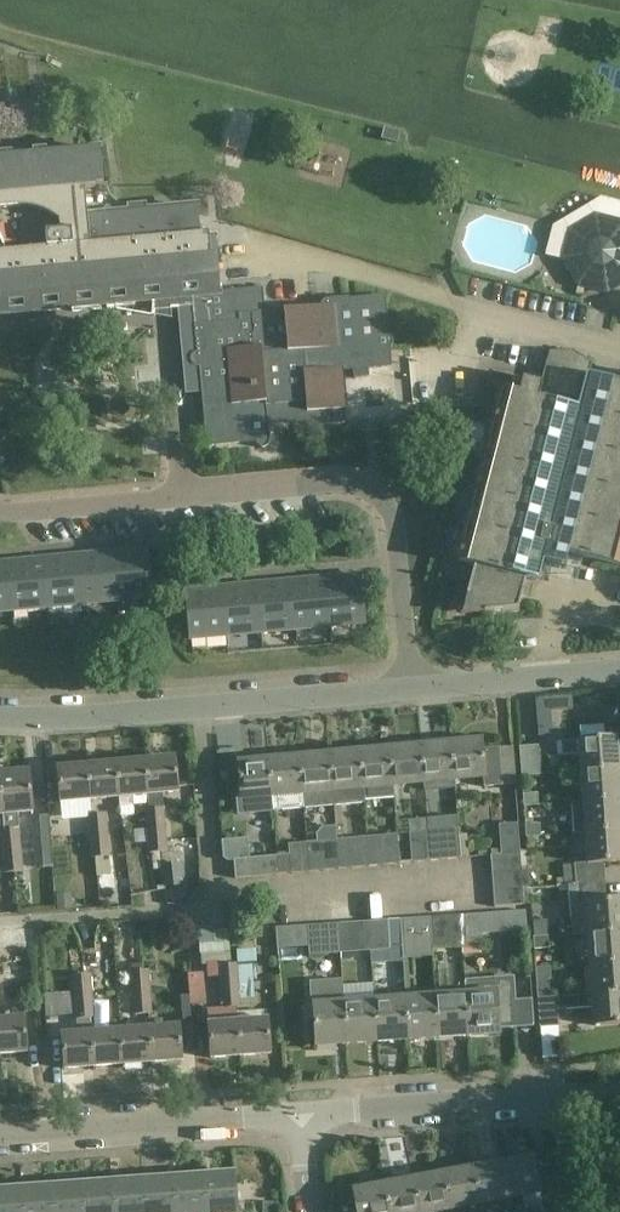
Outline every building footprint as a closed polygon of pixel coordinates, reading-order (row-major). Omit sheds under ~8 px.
[(400,132),(384,128),(382,139),(397,143),(400,132)] [(70,311),(70,315),(99,312),(99,309),(104,308),(105,312),(133,309),(132,306),(150,304),(151,311),(150,318),(151,319),(152,315),(191,311),(193,328),(209,326),(206,299),(218,298),(218,296),(213,245),(199,246),(195,211),(104,219),(97,153),(0,162),(0,318),(70,311)] [(561,261),(578,288),(594,278),(605,296),(619,287),(619,225),(594,219),(582,226),(579,235),(568,233),(561,261)] [(190,359),(188,361),(189,367),(190,370),(194,371),(197,371),(211,370),(213,392),(203,393),(206,433),(251,429),(252,433),(254,436),(257,436),(261,436),(265,431),(265,428),(308,420),(309,426),(345,423),(341,370),(353,369),(368,368),(389,366),(388,351),(392,349),(395,347),(395,342),(391,337),(387,335),(384,309),(378,300),(350,302),(350,297),(328,299),(324,301),(322,304),(321,307),(250,317),(247,313),(245,313),(239,313),(237,316),(238,325),(193,329),(195,358),(190,359)] [(458,564),(474,567),(469,598),(484,616),(518,613),(526,581),(535,584),(540,565),(564,571),(568,556),(619,569),(619,386),(589,378),(592,365),(572,354),(548,354),(540,387),(488,374),(483,445),(488,447),(475,496),(467,494),(465,513),(466,514),(458,564)] [(368,368),(353,369),(354,378),(356,378),(370,377),(368,368)] [(114,555),(119,605),(151,602),(146,552),(114,555)] [(119,605),(114,555),(80,558),(85,608),(119,605)] [(85,608),(80,558),(44,562),(49,611),(85,608)] [(49,611),(44,562),(9,565),(15,615),(49,611)] [(9,565),(0,566),(0,616),(15,615),(9,565)] [(328,580),(333,629),(364,627),(360,577),(328,580)] [(333,629),(328,580),(293,583),(298,632),(333,629)] [(293,583),(258,586),(262,636),(298,632),(293,583)] [(258,586),(224,589),(228,639),(262,636),(258,586)] [(228,639),(224,589),(184,593),(188,642),(228,639)] [(49,616),(50,624),(61,623),(60,615),(49,616)] [(462,746),(451,747),(454,784),(484,782),(484,791),(501,789),(498,752),(482,753),(482,745),(481,745),(481,741),(462,743),(462,746)] [(581,773),(619,770),(616,742),(562,746),(563,756),(580,755),(581,773)] [(540,743),(522,744),(524,777),(543,775),(540,743)] [(451,747),(421,750),(424,786),(424,790),(424,792),(454,789),(454,784),(451,747)] [(421,750),(390,752),(393,789),(424,786),(421,750)] [(390,752),(360,755),(363,792),(364,802),(394,799),(393,789),(390,752)] [(360,755),(330,758),(333,794),(363,792),(360,755)] [(330,758),(300,760),(303,797),(333,794),(330,758)] [(175,760),(145,763),(149,798),(178,795),(175,760)] [(303,797),(300,760),(270,763),(273,799),(274,813),(304,810),(303,797)] [(145,763),(117,766),(120,801),(149,798),(145,763)] [(273,799),(270,763),(237,765),(241,802),(273,799)] [(120,801),(117,766),(88,769),(92,804),(120,801)] [(92,804),(88,769),(57,772),(61,807),(92,804)] [(619,770),(581,773),(583,803),(619,800),(619,790),(619,770)] [(21,849),(18,812),(31,811),(27,775),(0,778),(0,779),(3,814),(5,827),(3,828),(5,850),(21,849)] [(524,792),(525,805),(541,804),(540,791),(524,792)] [(583,803),(572,804),(574,835),(586,834),(619,831),(619,800),(583,803)] [(150,831),(167,829),(165,807),(148,809),(150,831)] [(92,836),(109,835),(107,813),(90,814),(92,836)] [(32,816),(35,852),(51,850),(48,815),(32,816)] [(543,835),(542,822),(527,822),(528,836),(543,835)] [(501,855),(521,853),(518,825),(499,826),(501,855)] [(168,852),(167,829),(150,831),(151,853),(168,852)] [(440,838),(442,860),(460,859),(457,831),(439,832),(440,838)] [(586,834),(588,867),(573,868),(575,886),(605,883),(604,866),(619,864),(619,831),(586,834)] [(430,861),(428,833),(410,835),(412,863),(430,861)] [(429,833),(428,833),(430,861),(442,860),(440,838),(429,840),(429,833)] [(109,835),(92,836),(94,858),(111,857),(109,835)] [(382,837),(384,865),(399,864),(397,836),(382,837)] [(384,865),(382,837),(367,839),(369,867),(384,865)] [(369,867),(367,839),(352,840),(354,868),(369,867)] [(352,840),(336,841),(339,870),(354,868),(352,840)] [(339,870),(336,841),(322,843),(324,871),(339,870)] [(322,843),(307,844),(309,872),(324,871),(322,843)] [(309,872),(307,844),(288,846),(289,856),(291,874),(309,872)] [(23,871),(21,849),(5,850),(7,872),(23,871)] [(527,853),(521,853),(501,855),(491,856),(493,876),(521,873),(528,872),(527,853)] [(289,856),(277,857),(279,875),(291,874),(289,856)] [(279,875),(277,857),(233,860),(235,880),(279,875)] [(182,862),(164,864),(166,889),(184,887),(182,862)] [(521,873),(493,876),(494,893),(522,890),(521,873)] [(575,886),(578,935),(587,935),(619,932),(619,905),(607,906),(605,883),(575,886)] [(522,890),(494,893),(495,909),(524,906),(522,890)] [(478,915),(459,916),(461,946),(481,945),(478,915)] [(459,916),(430,918),(432,948),(461,946),(459,916)] [(430,918),(400,921),(402,950),(432,948),(430,918)] [(402,950),(400,921),(369,923),(371,953),(402,950)] [(369,923),(338,925),(341,955),(371,953),(369,923)] [(341,955),(338,925),(308,927),(309,957),(341,955)] [(587,935),(589,965),(619,963),(619,932),(587,935)] [(551,937),(536,938),(537,951),(552,949),(551,937)] [(84,972),(91,972),(99,971),(96,947),(82,949),(84,972)] [(589,965),(592,995),(619,994),(619,963),(589,965)] [(221,986),(239,984),(238,965),(220,966),(221,986)] [(134,992),(151,990),(150,968),(132,969),(134,992)] [(554,968),(538,969),(539,980),(554,979),(554,968)] [(192,972),(194,1004),(206,1003),(203,971),(192,972)] [(91,972),(84,972),(73,973),(75,995),(93,994),(91,972)] [(494,994),(465,996),(468,1039),(499,1037),(498,1031),(515,1029),(512,983),(494,984),(494,994)] [(239,984),(221,986),(222,1005),(241,1004),(239,984)] [(45,992),(46,1016),(73,1014),(72,990),(45,992)] [(153,1013),(151,990),(134,992),(136,1014),(153,1013)] [(93,994),(75,995),(76,1017),(91,1016),(95,1016),(93,994)] [(592,995),(592,996),(538,1000),(540,1030),(558,1029),(558,1011),(593,1009),(594,1029),(619,1027),(619,994),(592,995)] [(347,1047),(344,1005),(344,996),(313,999),(314,1007),(312,1007),(315,1050),(347,1047)] [(468,1039),(465,996),(435,998),(438,1041),(468,1039)] [(435,998),(405,1000),(408,1043),(438,1041),(435,998)] [(405,1000),(374,1003),(377,1045),(408,1043),(405,1000)] [(374,1003),(344,1005),(347,1047),(377,1045),(374,1003)] [(241,1004),(222,1005),(207,1006),(210,1062),(241,1060),(239,1024),(238,1009),(241,1009),(241,1004)] [(91,1016),(76,1017),(77,1027),(92,1026),(91,1016)] [(0,1023),(0,1057),(26,1055),(23,1022),(0,1023)] [(267,1022),(239,1024),(241,1060),(269,1058),(267,1022)] [(151,1031),(154,1065),(181,1063),(178,1029),(151,1031)] [(151,1031),(123,1033),(125,1067),(154,1065),(151,1031)] [(123,1033),(93,1035),(95,1069),(125,1067),(123,1033)] [(95,1069),(93,1035),(61,1037),(63,1071),(95,1069)] [(514,1160),(501,1162),(508,1198),(509,1207),(523,1205),(522,1196),(538,1193),(530,1149),(513,1153),(514,1160)] [(501,1162),(471,1168),(478,1204),(508,1198),(501,1162)] [(442,1173),(449,1209),(450,1211),(479,1211),(478,1204),(471,1168),(442,1173)] [(202,1174),(205,1211),(237,1211),(235,1187),(234,1172),(202,1174)] [(442,1173),(413,1179),(419,1211),(435,1211),(449,1209),(442,1173)] [(172,1176),(175,1211),(205,1211),(202,1174),(172,1176)] [(142,1178),(144,1211),(175,1211),(172,1176),(142,1178)] [(110,1181),(112,1211),(144,1211),(142,1178),(110,1181)] [(413,1179),(383,1184),(389,1211),(419,1211),(413,1179)] [(80,1183),(83,1211),(112,1211),(110,1181),(80,1183)] [(50,1185),(52,1211),(83,1211),(80,1183),(50,1185)] [(383,1184),(353,1190),(357,1211),(389,1211),(383,1184)] [(19,1187),(20,1211),(52,1211),(50,1185),(19,1187)] [(0,1189),(0,1211),(20,1211),(19,1187),(0,1189)] [(263,1203),(263,1211),(278,1211),(278,1203),(263,1203)]
